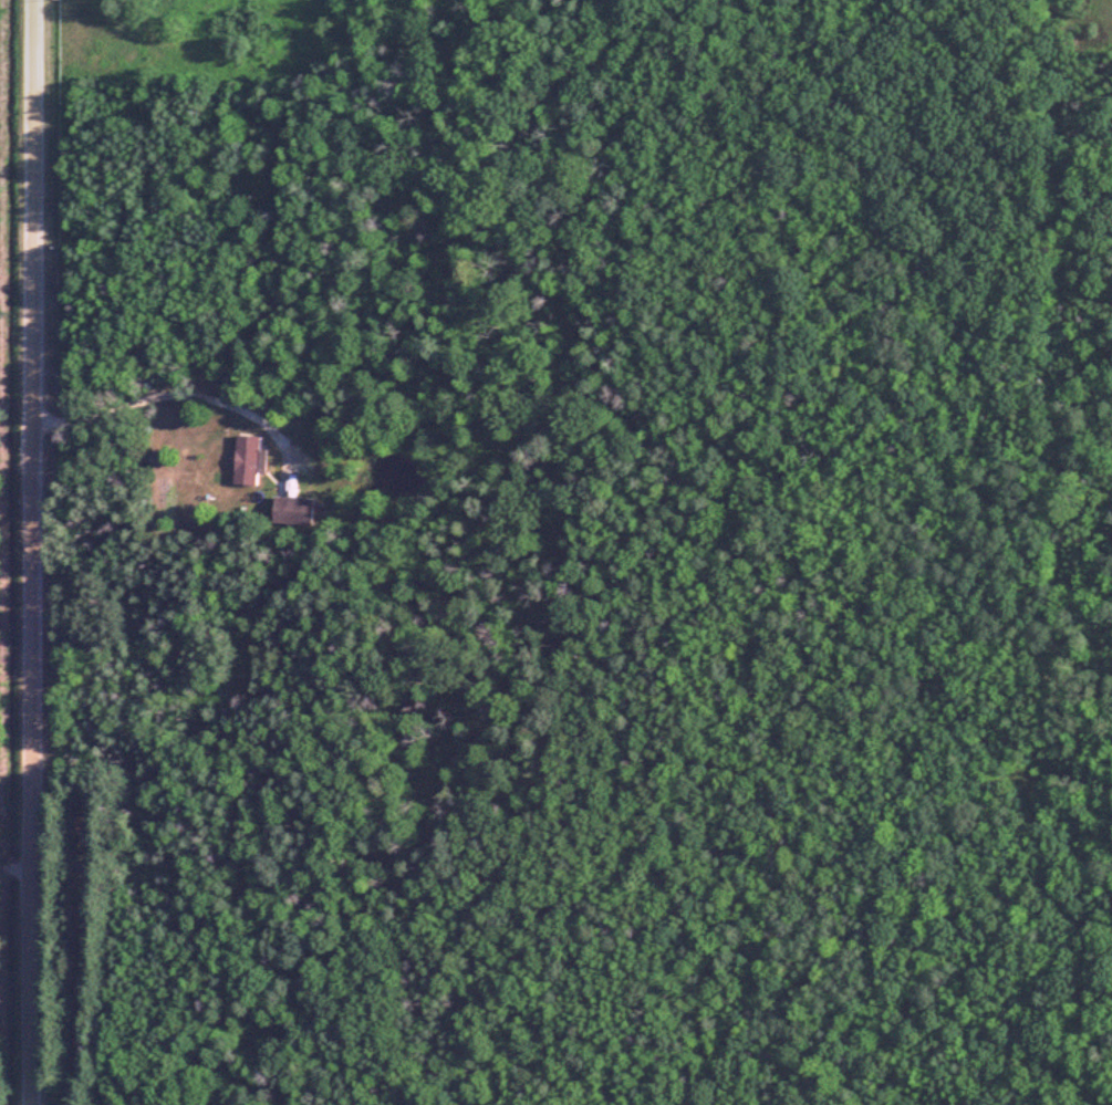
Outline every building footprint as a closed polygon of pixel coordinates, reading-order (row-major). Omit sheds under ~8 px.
[(232,485),(257,486),(258,473),(262,473),(264,437),(235,436),(232,485)] [(271,525),(312,527),(313,498),(272,497),(271,525)]
